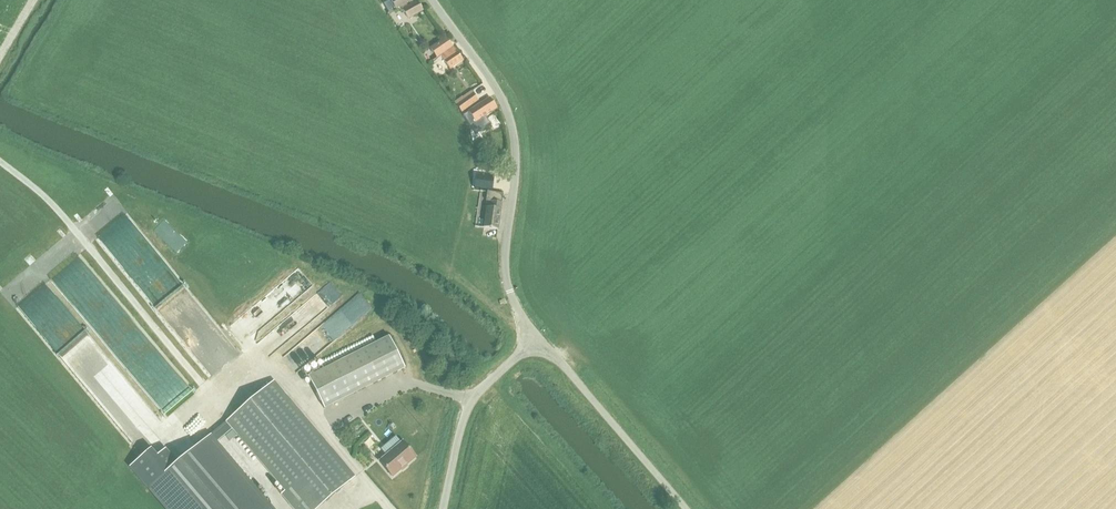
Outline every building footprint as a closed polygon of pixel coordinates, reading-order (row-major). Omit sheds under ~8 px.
[(384,4),(389,13),(400,7),(406,4),(409,2),(408,0),(392,0),(384,4)] [(408,19),(423,10),(417,1),(408,7),(406,4),(400,7),(402,10),(408,19)] [(445,38),(430,49),(437,58),(440,56),(453,47),(446,37),(445,38)] [(463,60),(453,47),(440,56),(443,60),(450,70),(463,60)] [(437,58),(433,61),(435,65),(443,60),(440,56),(437,58)] [(455,103),(455,104),(462,113),(478,101),(471,92),(455,103)] [(468,113),(463,116),(475,135),(489,126),(484,118),(497,109),(489,98),(468,112),(468,113)] [(476,175),(475,189),(493,191),(494,178),(476,175)] [(488,202),(484,228),(497,230),(503,194),(487,192),(485,201),(488,202)] [(389,337),(325,369),(308,377),(324,409),(404,368),(389,337)] [(226,422),(232,429),(284,491),(281,494),(294,508),(317,508),(355,477),(273,381),(226,422)] [(129,468),(147,489),(150,486),(169,508),(271,508),(216,443),(232,429),(226,422),(201,443),(186,455),(176,464),(165,450),(156,457),(150,450),(138,460),(129,468)] [(407,466),(406,465),(415,457),(402,442),(379,462),(392,477),(402,469),(402,470),(407,466)]
